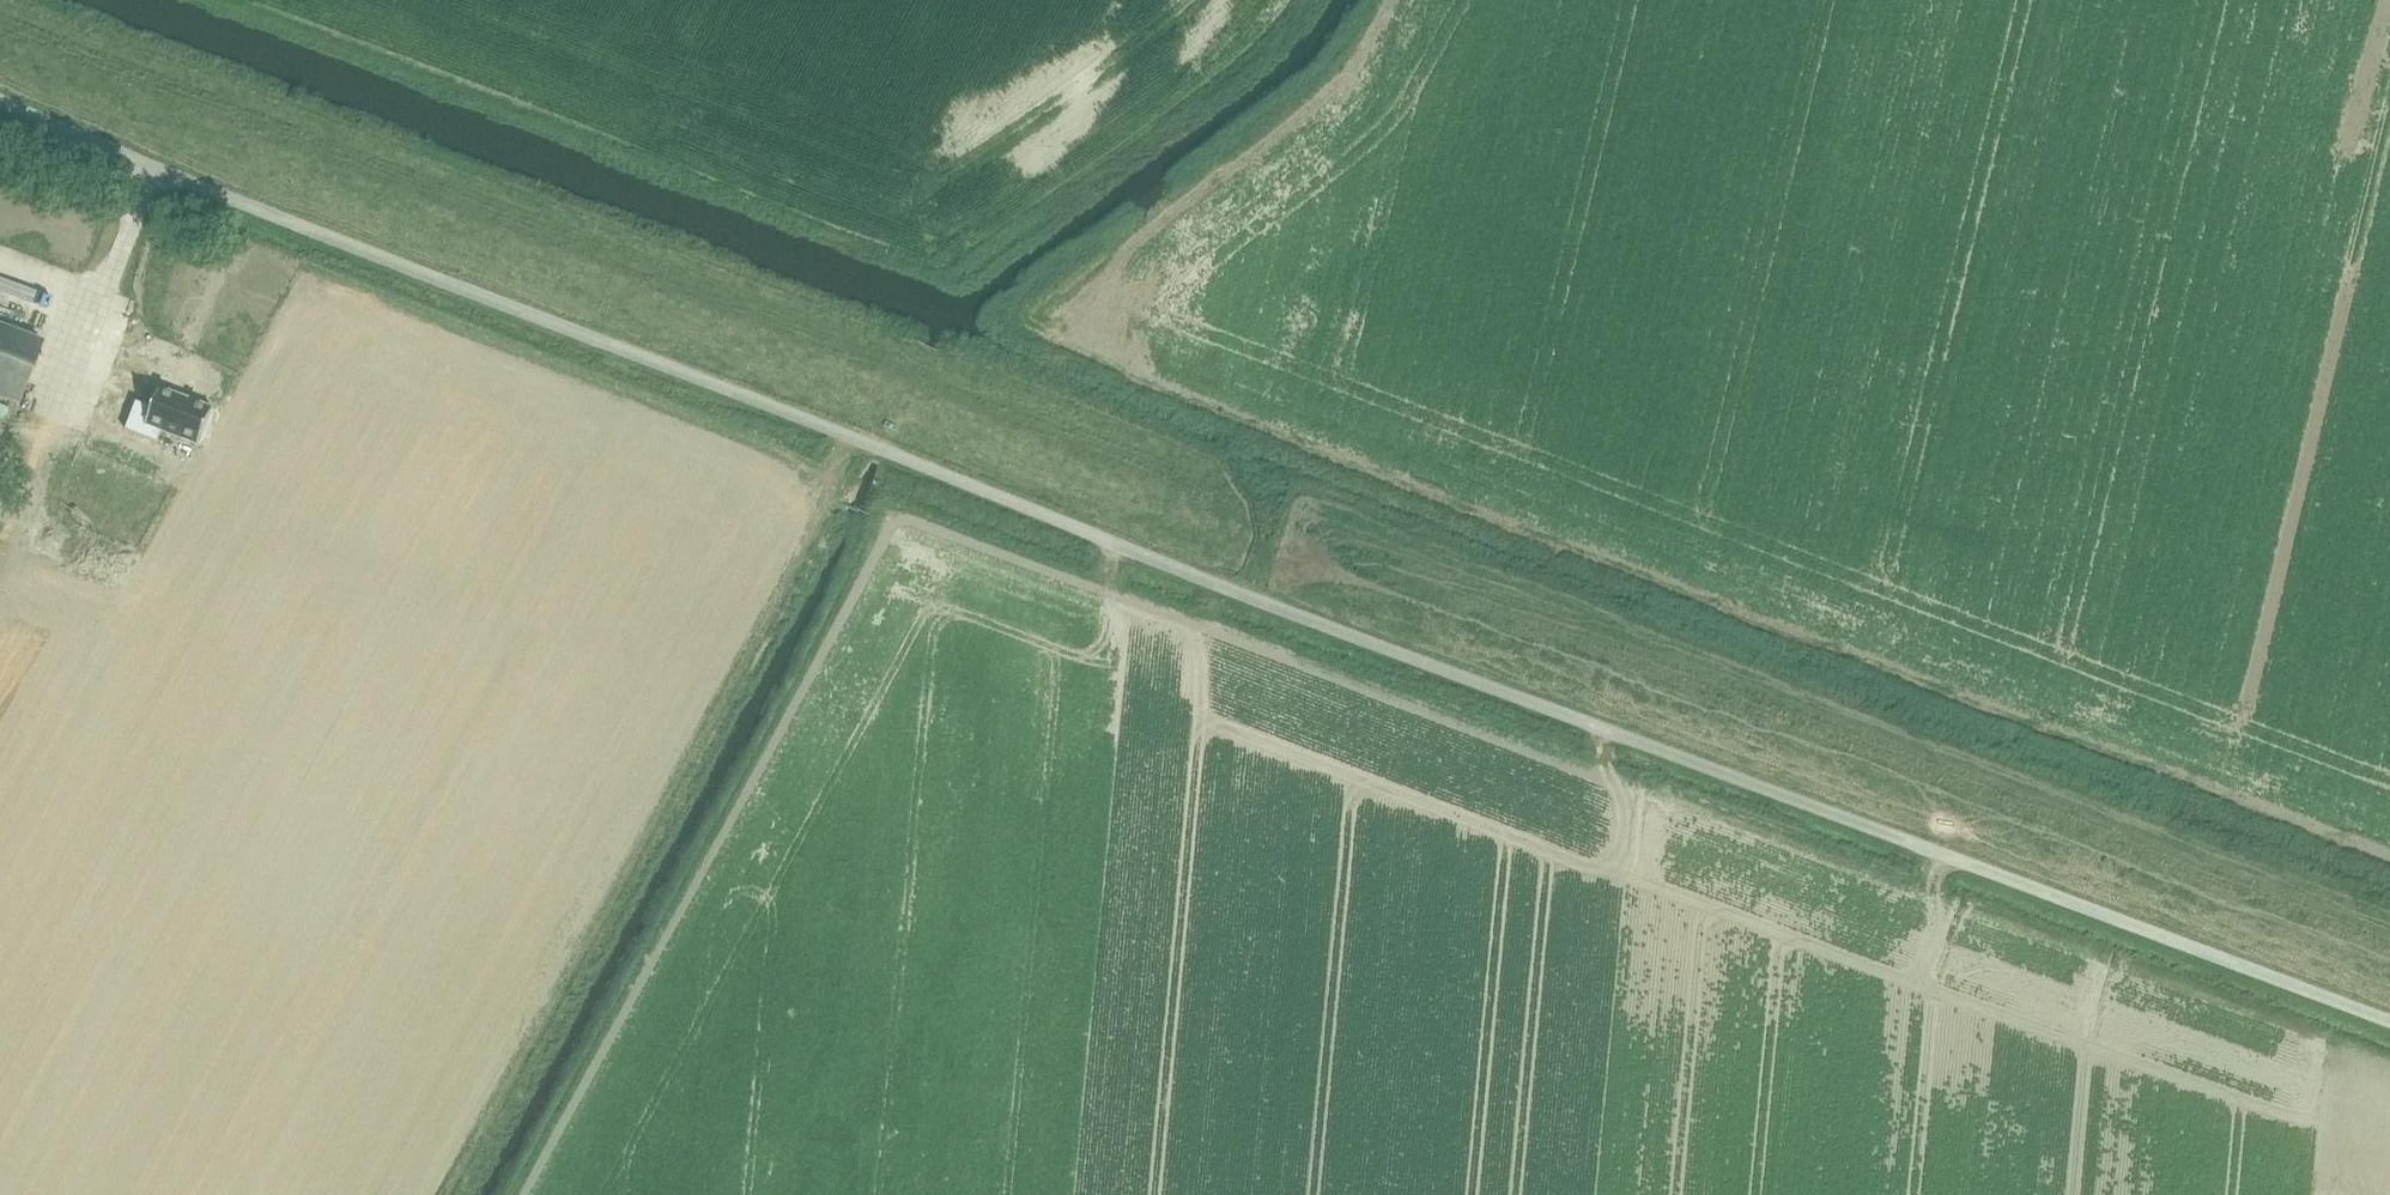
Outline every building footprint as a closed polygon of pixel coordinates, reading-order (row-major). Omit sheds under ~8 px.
[(41,342),(0,326),(0,398),(17,405),(41,342)] [(198,446),(213,409),(160,388),(152,408),(137,401),(125,430),(157,443),(162,431),(198,446)]
